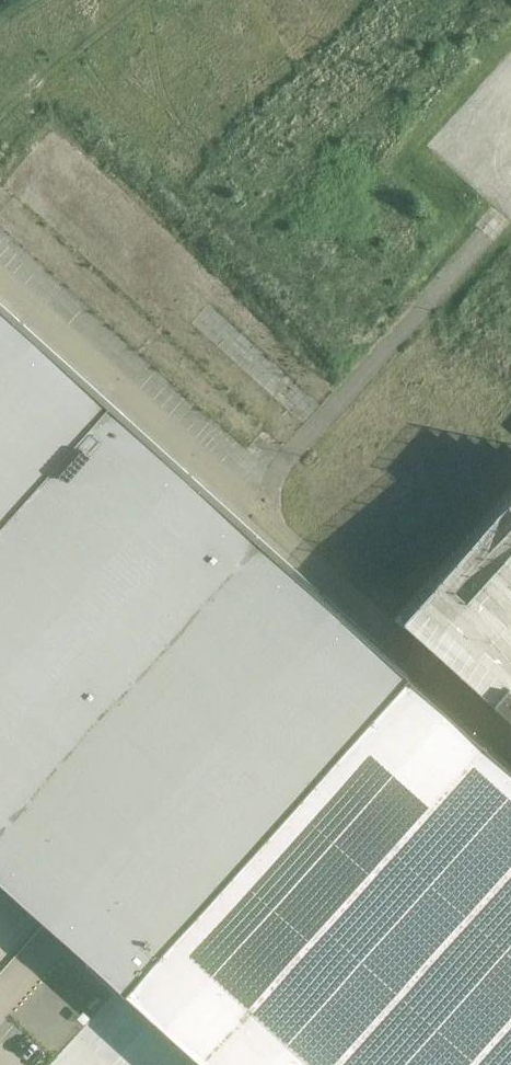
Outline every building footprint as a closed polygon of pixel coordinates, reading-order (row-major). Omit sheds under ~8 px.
[(212,1064),(510,1064),(510,762),(0,301),(0,874),(212,1064)] [(399,609),(490,690),(507,705),(510,701),(510,484),(399,609)]
